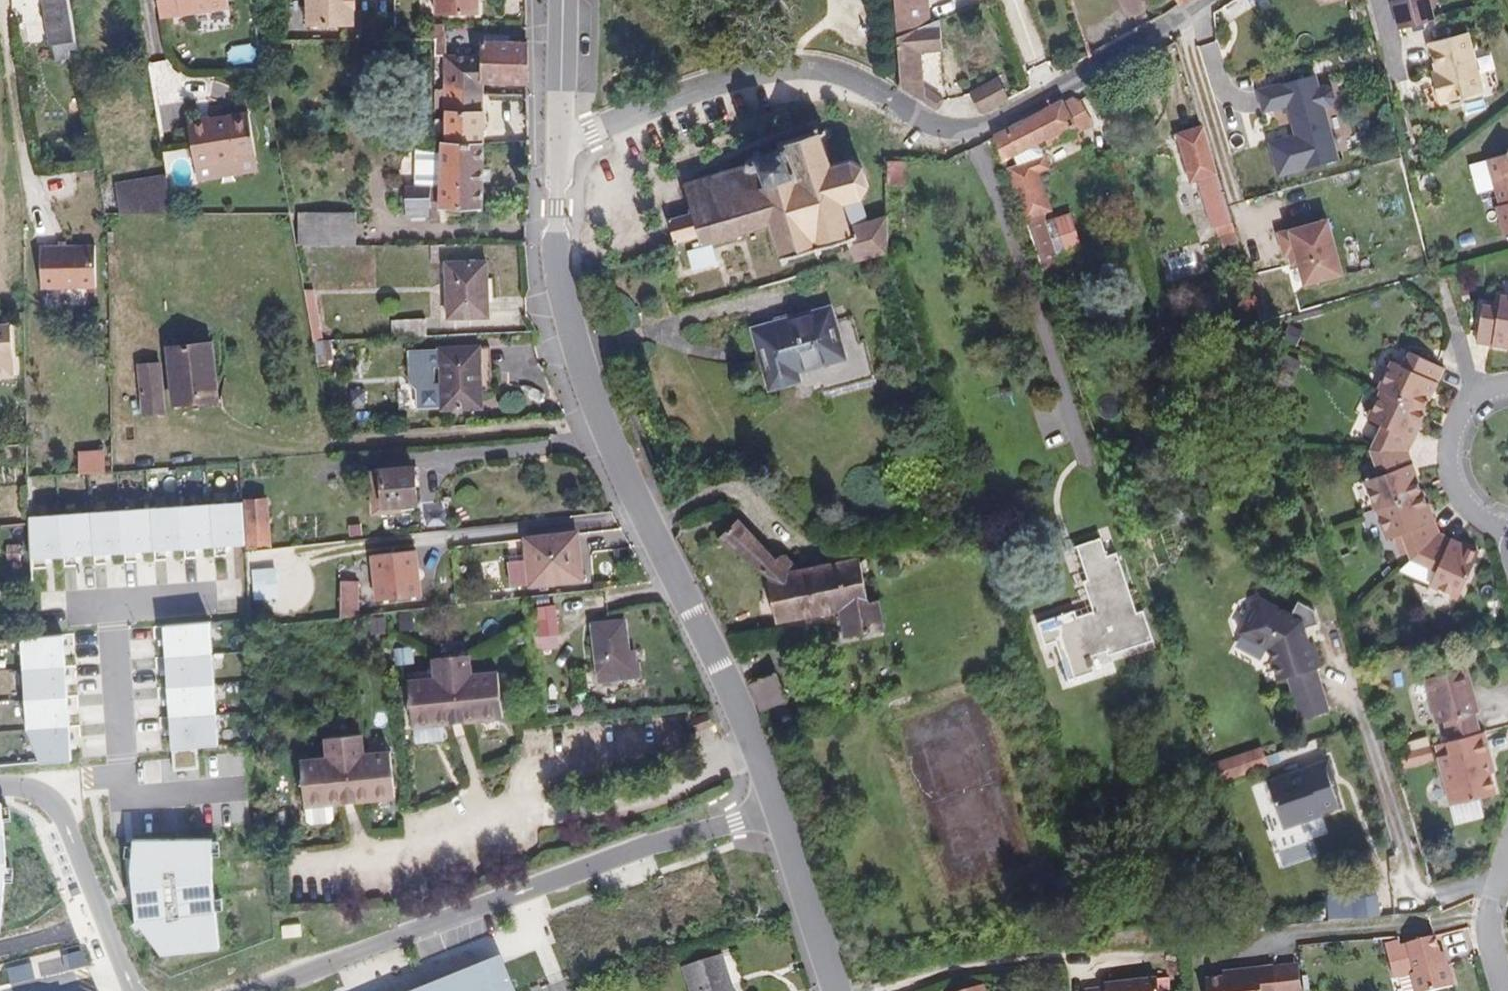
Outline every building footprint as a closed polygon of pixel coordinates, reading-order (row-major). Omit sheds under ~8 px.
[(70,0),(44,0),(51,45),(54,44),(56,59),(79,56),(70,0)] [(230,5),(229,0),(158,0),(161,15),(181,12),(181,13),(230,5)] [(307,24),(353,24),(353,0),(307,0),(307,24)] [(477,0),(435,0),(435,13),(477,13),(477,0)] [(928,0),(895,0),(898,37),(919,29),(930,24),(928,0)] [(1438,17),(1434,0),(1389,0),(1397,28),(1438,17)] [(200,22),(229,18),(227,8),(198,12),(200,22)] [(921,52),(943,50),(941,19),(930,24),(919,29),(898,37),(902,87),(924,100),(924,88),(921,52)] [(1489,88),(1474,29),(1430,40),(1437,68),(1435,69),(1443,100),(1489,88)] [(481,59),(445,58),(445,93),(484,93),(484,83),(528,83),(527,41),(482,40),(481,59)] [(1297,133),(1271,140),(1280,174),(1340,158),(1326,104),(1332,103),(1337,95),(1335,88),(1327,83),(1321,85),(1318,73),(1260,88),(1265,110),(1289,103),(1294,123),(1298,122),(1301,132),(1297,133)] [(1004,78),(976,92),(986,112),(996,107),(1014,97),(1004,78)] [(936,107),(941,98),(924,88),(924,100),(936,107)] [(484,93),(445,93),(445,140),(483,140),(484,93)] [(1044,214),(1040,205),(1049,202),(1039,171),(1050,167),(1044,148),(1070,134),(1074,141),(1083,136),(1079,128),(1092,122),(1089,118),(1076,93),(995,136),(1042,270),(1055,266),(1060,264),(1058,256),(1081,248),(1071,216),(1047,223),(1044,214)] [(253,157),(245,115),(184,126),(192,168),(253,157)] [(1200,182),(1214,227),(1216,227),(1233,222),(1204,126),(1177,134),(1190,175),(1198,173),(1200,182)] [(745,161),(676,184),(692,247),(759,226),(770,263),(847,240),(839,207),(853,202),(861,188),(855,165),(843,160),(822,164),(812,129),(742,152),(745,161)] [(440,206),(482,207),(483,140),(445,140),(442,140),(440,206)] [(1488,157),(1500,202),(1496,203),(1505,233),(1507,232),(1507,151),(1488,157)] [(416,179),(439,179),(439,152),(417,152),(416,179)] [(906,183),(905,159),(887,158),(888,183),(906,183)] [(1190,175),(1193,183),(1200,182),(1198,173),(1190,175)] [(167,175),(116,183),(121,213),(174,214),(167,175)] [(430,214),(429,185),(407,185),(407,215),(430,214)] [(300,213),(298,243),(355,243),(355,212),(300,213)] [(1330,218),(1280,231),(1286,254),(1291,253),(1297,251),(1300,262),(1306,283),(1345,273),(1330,218)] [(1217,236),(1236,231),(1233,222),(1216,227),(1217,236)] [(430,242),(431,262),(439,262),(439,242),(430,242)] [(96,287),(95,245),(41,246),(42,288),(96,287)] [(1294,263),(1300,262),(1297,251),(1291,253),(1294,263)] [(488,315),(486,259),(446,261),(448,316),(488,315)] [(308,315),(319,313),(315,289),(304,289),(308,315)] [(1477,297),(1468,345),(1507,351),(1507,301),(1477,297)] [(846,358),(836,322),(832,306),(754,328),(771,390),(801,381),(799,371),(846,358)] [(313,340),(324,339),(319,313),(308,315),(313,340)] [(108,314),(98,314),(99,330),(109,330),(108,314)] [(391,321),(391,336),(425,335),(425,319),(391,321)] [(11,325),(0,326),(0,376),(16,375),(11,325)] [(317,360),(333,358),(331,339),(324,339),(313,340),(317,360)] [(218,399),(212,341),(166,346),(172,403),(218,399)] [(440,346),(441,408),(476,407),(475,383),(482,383),(481,344),(440,346)] [(1400,448),(1435,371),(1401,354),(1396,368),(1382,362),(1359,420),(1373,429),(1361,452),(1372,478),(1357,484),(1379,543),(1393,539),(1403,561),(1428,572),(1421,587),(1451,603),(1470,553),(1433,532),(1400,448)] [(165,411),(160,362),(139,364),(143,413),(165,411)] [(476,407),(483,406),(482,383),(475,383),(476,407)] [(418,502),(415,465),(369,469),(372,513),(402,512),(401,504),(418,502)] [(267,499),(243,500),(246,545),(270,543),(267,499)] [(235,504),(36,516),(36,561),(238,549),(235,504)] [(576,519),(525,524),(527,536),(578,531),(576,519)] [(778,621),(834,611),(824,564),(793,570),(790,555),(783,555),(776,560),(740,519),(720,537),(769,574),(778,621)] [(527,536),(525,536),(527,556),(530,584),(582,578),(578,531),(527,536)] [(1076,610),(1039,622),(1047,644),(1056,641),(1069,679),(1095,670),(1091,655),(1107,650),(1109,655),(1155,640),(1145,610),(1139,612),(1119,552),(1108,555),(1101,537),(1078,544),(1089,578),(1084,580),(1094,610),(1078,616),(1076,610)] [(21,564),(20,544),(7,543),(7,564),(21,564)] [(360,579),(355,579),(356,544),(340,545),(340,616),(359,614),(360,579)] [(415,587),(412,550),(380,554),(383,591),(415,587)] [(530,584),(527,556),(516,557),(519,585),(530,584)] [(834,611),(841,610),(870,605),(870,602),(865,578),(861,558),(824,564),(834,611)] [(1238,631),(1267,646),(1277,678),(1320,665),(1312,639),(1307,641),(1303,626),(1318,622),(1314,608),(1298,595),(1291,608),(1259,591),(1238,631)] [(446,604),(445,592),(431,593),(433,605),(446,604)] [(870,605),(841,610),(846,634),(886,626),(881,601),(870,602),(870,605)] [(558,632),(555,603),(535,605),(538,634),(558,632)] [(386,628),(385,614),(369,616),(370,630),(386,628)] [(638,661),(630,661),(629,648),(625,618),(592,622),(598,681),(640,676),(639,661),(638,661)] [(201,624),(154,628),(158,659),(157,690),(163,719),(161,753),(210,748),(209,716),(204,685),(203,654),(201,624)] [(268,647),(266,630),(255,631),(257,648),(268,647)] [(72,637),(31,641),(30,673),(35,702),(34,731),(51,767),(84,763),(77,729),(79,699),(73,670),(72,637)] [(406,655),(404,644),(395,645),(397,656),(406,655)] [(638,661),(636,648),(629,648),(630,661),(638,661)] [(432,658),(434,678),(408,680),(412,725),(503,716),(498,671),(471,673),(469,654),(432,658)] [(1460,671),(1414,681),(1428,728),(1474,714),(1460,671)] [(761,710),(762,711),(769,726),(792,718),(785,700),(787,700),(777,675),(751,685),(761,710)] [(1491,773),(1488,760),(1492,758),(1485,731),(1479,732),(1450,739),(1446,740),(1450,753),(1439,755),(1451,803),(1453,803),(1458,821),(1483,815),(1479,796),(1496,792),(1491,773)] [(325,736),(327,756),(299,759),(305,806),(395,796),(391,750),(364,753),(362,733),(325,736)] [(1398,767),(1434,758),(1431,744),(1394,754),(1398,767)] [(1263,748),(1213,765),(1220,786),(1247,777),(1270,768),(1263,748)] [(1270,784),(1286,831),(1325,818),(1324,814),(1338,810),(1328,781),(1332,780),(1327,764),(1270,784)] [(202,841),(123,841),(119,875),(124,924),(148,961),(209,954),(202,841)] [(1377,915),(1376,894),(1328,895),(1329,916),(1377,915)] [(301,924),(282,926),(283,937),(302,935),(301,924)] [(1445,967),(1441,952),(1436,935),(1409,942),(1417,972),(1412,974),(1416,990),(1432,990),(1455,985),(1450,966),(1445,967)] [(1450,966),(1446,950),(1441,952),(1445,967),(1450,966)] [(88,966),(82,951),(62,956),(66,972),(88,966)] [(722,953),(686,965),(694,990),(734,990),(722,953)] [(36,979),(32,964),(7,970),(11,985),(36,979)] [(502,964),(435,990),(470,990),(506,972),(502,964)] [(1224,977),(1205,979),(1207,990),(1295,990),(1292,967),(1275,969),(1274,966),(1223,973),(1224,977)] [(506,972),(470,990),(513,990),(506,972)] [(1394,978),(1395,990),(1411,990),(1409,976),(1394,978)] [(1106,988),(1087,990),(1160,990),(1158,978),(1106,984),(1106,988)]
